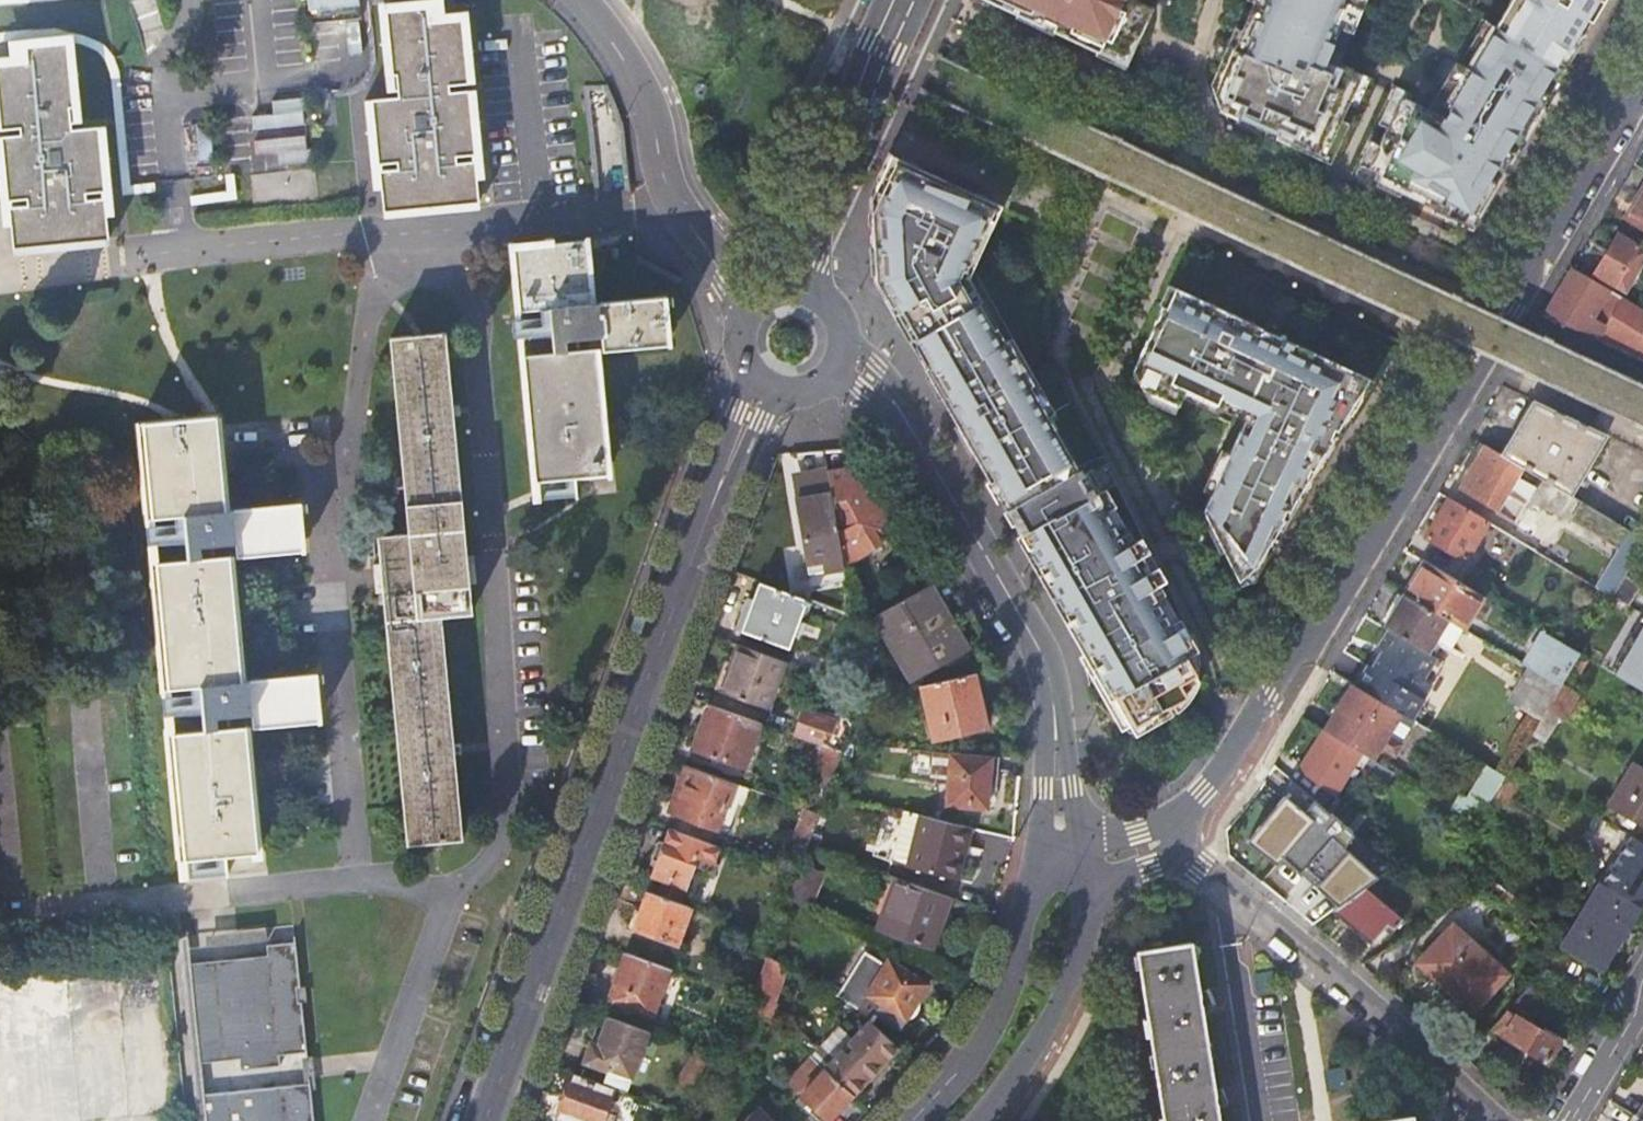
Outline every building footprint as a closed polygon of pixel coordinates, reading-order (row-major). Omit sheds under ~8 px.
[(398,90),(397,73),(392,74),(386,11),(428,7),(429,22),(462,19),(469,83),(476,82),(468,11),(445,13),(444,0),(416,0),(379,3),(388,91),(398,90)] [(1098,51),(1101,45),(1123,54),(1144,5),(1145,3),(1138,0),(989,0),(1041,24),(1047,12),(1059,18),(1054,30),(1098,51)] [(1329,151),(1358,81),(1337,72),(1339,66),(1325,60),(1330,49),(1344,15),(1356,20),(1364,0),(1266,0),(1264,5),(1257,2),(1218,94),(1221,102),(1242,111),(1239,117),(1291,142),(1294,135),(1329,151)] [(1496,28),(1562,70),(1596,14),(1591,11),(1597,0),(1512,0),(1496,28)] [(1604,0),(1597,0),(1591,11),(1596,14),(1604,0)] [(1126,64),(1152,8),(1144,5),(1123,54),(1101,45),(1098,51),(1126,64)] [(397,73),(398,90),(399,97),(372,99),(378,163),(398,162),(399,168),(380,170),(382,188),(384,212),(416,209),(415,190),(446,187),(448,205),(479,202),(477,179),(474,154),(457,155),(456,148),(475,147),(469,90),(450,92),(449,85),(469,83),(462,19),(429,22),(428,7),(386,11),(392,74),(397,73)] [(1047,12),(1041,24),(1054,30),(1059,18),(1047,12)] [(1496,28),(1482,19),(1461,55),(1471,61),(1466,69),(1456,63),(1447,79),(1457,84),(1451,94),(1458,98),(1451,108),(1446,118),(1401,97),(1368,168),(1377,172),(1373,180),(1470,225),(1562,70),(1496,28)] [(28,62),(26,46),(68,42),(76,122),(83,121),(74,34),(10,41),(11,57),(0,57),(0,64),(28,62)] [(1,129),(21,127),(21,134),(2,136),(8,200),(24,199),(28,198),(25,205),(10,207),(12,225),(14,248),(46,245),(55,245),(55,235),(47,235),(46,226),(76,223),(78,242),(109,239),(107,217),(105,196),(87,198),(86,191),(106,189),(100,126),(76,128),(76,122),(68,42),(26,46),(28,62),(0,64),(0,116),(1,129)] [(1471,61),(1461,55),(1459,59),(1456,63),(1466,69),(1471,61)] [(474,154),(477,179),(485,178),(476,89),(469,90),(475,147),(456,148),(457,155),(474,154)] [(378,163),(372,99),(365,100),(374,189),(382,188),(380,170),(399,168),(398,162),(378,163)] [(105,196),(107,217),(115,216),(106,126),(100,126),(106,189),(86,191),(87,198),(105,196)] [(2,136),(0,136),(0,178),(5,224),(12,225),(10,207),(25,205),(24,199),(8,200),(2,136)] [(892,155),(881,179),(883,181),(891,164),(923,179),(927,171),(892,155)] [(923,179),(891,164),(883,181),(881,179),(872,199),(873,232),(876,232),(879,274),(876,274),(877,282),(887,299),(889,298),(910,333),(907,335),(911,341),(919,336),(935,363),(927,368),(931,375),(935,373),(947,393),(943,396),(956,418),(955,419),(959,426),(964,423),(979,449),(974,453),(978,460),(984,457),(992,471),(986,475),(1006,510),(1012,506),(1079,468),(1047,411),(1044,413),(1015,355),(1012,356),(996,328),(991,331),(969,292),(967,289),(966,290),(958,277),(963,260),(972,264),(983,240),(975,237),(989,209),(953,193),(957,185),(927,171),(923,179)] [(999,205),(957,185),(953,193),(989,209),(975,237),(983,240),(999,205)] [(415,190),(416,209),(417,212),(448,209),(448,205),(446,187),(415,190)] [(1628,219),(1642,227),(1642,194),(1628,219)] [(55,245),(46,245),(46,249),(79,246),(78,242),(76,223),(46,226),(47,235),(55,235),(55,245)] [(609,318),(610,333),(676,327),(673,280),(600,286),(594,231),(593,226),(558,231),(558,226),(512,231),(513,239),(538,499),(579,495),(578,466),(611,464),(604,336),(574,339),(572,321),(609,318)] [(1639,246),(1619,234),(1595,275),(1615,286),(1639,246)] [(969,278),(972,264),(963,260),(958,277),(966,290),(967,289),(969,292),(975,288),(969,278)] [(1544,316),(1642,362),(1642,310),(1624,298),(1607,326),(1594,318),(1610,290),(1573,268),(1544,316)] [(1624,298),(1610,290),(1594,318),(1607,326),(1624,298)] [(1181,298),(1169,293),(1165,300),(1178,305),(1181,298)] [(889,298),(887,299),(907,335),(910,333),(889,298)] [(1203,510),(1238,581),(1244,576),(1257,565),(1284,518),(1283,517),(1286,509),(1290,510),(1309,478),(1307,477),(1311,468),(1314,470),(1323,454),(1340,419),(1344,420),(1370,375),(1238,321),(1231,337),(1221,333),(1228,317),(1214,311),(1212,316),(1202,312),(1204,307),(1181,298),(1178,305),(1165,300),(1133,370),(1141,388),(1179,405),(1186,389),(1218,403),(1221,395),(1258,412),(1248,434),(1240,431),(1203,510)] [(1214,311),(1204,307),(1202,312),(1212,316),(1214,311)] [(1231,337),(1238,321),(1228,317),(1221,333),(1231,337)] [(409,530),(378,533),(383,587),(408,840),(463,835),(442,613),(472,611),(446,321),(405,324),(390,325),(409,530)] [(1607,435),(1533,400),(1503,450),(1500,453),(1520,465),(1553,484),(1571,495),(1607,435)] [(164,687),(173,781),(182,875),(229,870),(227,851),(259,848),(254,793),(245,717),(217,719),(216,709),(250,706),(253,724),(258,724),(319,717),(314,671),(254,677),(242,678),(229,553),(213,554),(212,541),(234,539),(236,554),(243,553),(302,547),(298,501),(239,507),(225,508),(215,415),(138,423),(164,687)] [(1500,453),(1487,445),(1463,485),(1474,492),(1471,497),(1492,509),(1512,521),(1523,504),(1539,509),(1553,484),(1520,465),(1500,453)] [(829,471),(826,450),(795,453),(803,491),(797,492),(798,499),(806,498),(804,491),(832,487),(829,471)] [(1023,526),(1017,529),(1079,637),(1132,732),(1185,697),(1181,690),(1194,682),(1196,675),(1189,656),(1197,652),(1178,619),(1170,624),(1150,589),(1166,580),(1163,574),(1158,566),(1141,536),(1126,545),(1105,510),(1112,506),(1104,489),(1117,483),(1107,463),(1102,465),(1098,457),(1079,468),(1012,506),(1023,526)] [(849,469),(829,471),(832,487),(835,508),(844,566),(871,550),(881,543),(899,533),(894,525),(890,516),(865,466),(862,467),(849,469)] [(1571,495),(1553,484),(1539,509),(1571,520),(1618,549),(1596,587),(1613,597),(1642,546),(1642,538),(1571,495)] [(1474,492),(1463,485),(1460,490),(1471,497),(1474,492)] [(809,572),(844,567),(844,566),(835,508),(832,487),(804,491),(806,498),(798,499),(809,572)] [(1489,523),(1449,499),(1425,538),(1465,562),(1489,523)] [(1012,506),(1006,510),(1017,529),(1023,526),(1012,506)] [(881,543),(871,550),(873,555),(884,548),(881,543)] [(1431,564),(1424,560),(1404,594),(1411,598),(1431,564)] [(1464,629),(1484,596),(1431,564),(1411,598),(1463,629),(1464,629)] [(809,606),(811,601),(759,582),(753,598),(748,596),(736,627),(741,629),(741,631),(789,648),(805,604),(809,606)] [(895,635),(919,675),(966,648),(930,588),(877,619),(888,639),(895,635)] [(1411,598),(1404,594),(1384,627),(1391,632),(1428,653),(1437,639),(1452,647),(1463,629),(1411,598)] [(1579,653),(1541,630),(1522,663),(1529,668),(1560,686),(1570,668),(1579,653)] [(1428,653),(1391,632),(1380,649),(1384,651),(1373,669),(1360,689),(1402,714),(1411,719),(1443,662),(1428,653)] [(912,679),(919,675),(895,635),(888,639),(912,679)] [(768,710),(786,662),(739,645),(720,692),(768,710)] [(1581,674),(1589,659),(1579,653),(1570,668),(1581,674)] [(1363,663),(1351,684),(1354,686),(1360,689),(1373,669),(1363,663)] [(1546,709),(1560,686),(1529,668),(1508,701),(1540,719),(1546,709)] [(987,727),(973,674),(920,686),(934,740),(987,727)] [(1577,686),(1566,679),(1559,691),(1571,698),(1577,686)] [(1360,689),(1354,686),(1326,732),(1363,754),(1373,761),(1402,714),(1360,689)] [(761,723),(708,704),(692,748),(704,752),(702,758),(722,765),(724,760),(745,768),(761,723)] [(1559,717),(1546,709),(1540,719),(1532,732),(1545,740),(1559,717)] [(842,752),(845,744),(850,730),(837,725),(839,721),(810,710),(800,737),(803,738),(822,745),(842,752)] [(1326,732),(1325,732),(1303,767),(1313,773),(1309,779),(1337,796),(1363,754),(1326,732)] [(797,754),(816,761),(822,745),(803,738),(797,754)] [(809,783),(828,790),(842,752),(822,745),(816,761),(809,783)] [(997,789),(1000,757),(954,753),(947,805),(987,810),(989,788),(997,789)] [(1633,761),(1607,805),(1642,827),(1642,767),(1633,761)] [(1452,807),(1478,822),(1484,812),(1506,776),(1487,764),(1467,798),(1460,794),(1452,807)] [(734,782),(686,765),(669,811),(679,815),(673,830),(710,844),(716,828),(717,828),(734,782)] [(1395,784),(1400,776),(1386,768),(1382,774),(1395,784)] [(1293,783),(1245,841),(1334,912),(1367,888),(1388,870),(1293,783)] [(793,841),(808,847),(820,813),(805,808),(793,841)] [(907,865),(919,816),(904,812),(891,858),(907,865)] [(966,849),(971,829),(919,816),(907,865),(906,868),(954,881),(962,848),(966,849)] [(1617,846),(1625,834),(1597,816),(1585,835),(1600,844),(1604,839),(1617,846)] [(673,830),(670,829),(664,843),(658,841),(652,859),(657,862),(651,879),(653,880),(654,876),(663,880),(658,895),(667,898),(673,883),(684,887),(696,856),(713,862),(719,847),(710,844),(673,830)] [(1642,902),(1642,845),(1632,838),(1605,880),(1642,902)] [(958,882),(966,849),(962,848),(954,881),(958,882)] [(788,901),(810,911),(817,891),(811,888),(817,871),(808,867),(810,860),(804,857),(788,901)] [(811,888),(817,891),(824,873),(817,871),(811,888)] [(932,949),(950,898),(897,879),(889,900),(892,901),(881,931),(932,949)] [(1601,882),(1561,949),(1564,950),(1602,973),(1641,906),(1601,882)] [(673,883),(667,898),(679,902),(684,887),(673,883)] [(1367,888),(1334,912),(1373,946),(1389,926),(1395,931),(1403,921),(1367,888)] [(658,895),(649,891),(636,927),(676,942),(690,906),(679,902),(667,898),(658,895)] [(296,923),(272,923),(272,938),(296,937),(296,923)] [(1417,964),(1440,985),(1469,1012),(1471,1014),(1506,976),(1453,926),(1417,964)] [(268,957),(187,965),(196,1063),(239,1059),(241,1070),(280,1065),(279,1054),(307,1052),(302,1002),(298,1002),(296,987),(300,987),(296,942),(267,946),(268,957)] [(1199,994),(1191,942),(1137,951),(1164,1120),(1218,1120),(1217,1111),(1214,1093),(1210,1066),(1202,1012),(1199,994)] [(869,1021),(872,1023),(878,1015),(900,1029),(927,986),(890,962),(888,965),(867,953),(839,998),(857,1009),(869,1021)] [(670,969),(627,954),(611,1000),(653,1015),(670,969)] [(752,999),(747,1007),(769,1022),(777,1004),(774,1002),(786,968),(767,956),(752,999)] [(1469,1012),(1440,985),(1435,991),(1463,1018),(1469,1012)] [(1529,986),(1492,1029),(1548,1062),(1563,1037),(1547,1028),(1544,1033),(1534,1027),(1549,1002),(1529,986)] [(1207,993),(1199,994),(1202,1012),(1213,1007),(1207,993)] [(628,1089),(649,1031),(609,1016),(598,1045),(591,1043),(584,1061),(609,1070),(606,1080),(628,1089)] [(825,1069),(852,1094),(897,1047),(872,1023),(869,1021),(848,1044),(826,1068),(825,1069)] [(814,1057),(826,1068),(848,1044),(836,1033),(814,1057)] [(828,1120),(852,1094),(825,1069),(812,1057),(787,1083),(801,1096),(797,1100),(804,1107),(808,1102),(828,1120)] [(1540,1077),(1555,1086),(1564,1071),(1548,1062),(1540,1077)] [(1324,1069),(1322,1070),(1326,1092),(1327,1092),(1347,1088),(1344,1066),(1324,1069)] [(613,1088),(573,1074),(558,1118),(567,1120),(602,1120),(613,1088)] [(199,1095),(202,1120),(314,1120),(311,1083),(199,1095)] [(1223,1092),(1214,1093),(1217,1111),(1228,1107),(1223,1092)] [(757,1109),(746,1120),(771,1120),(757,1109)] [(1411,1112),(1356,1120),(1412,1120),(1411,1112)]
